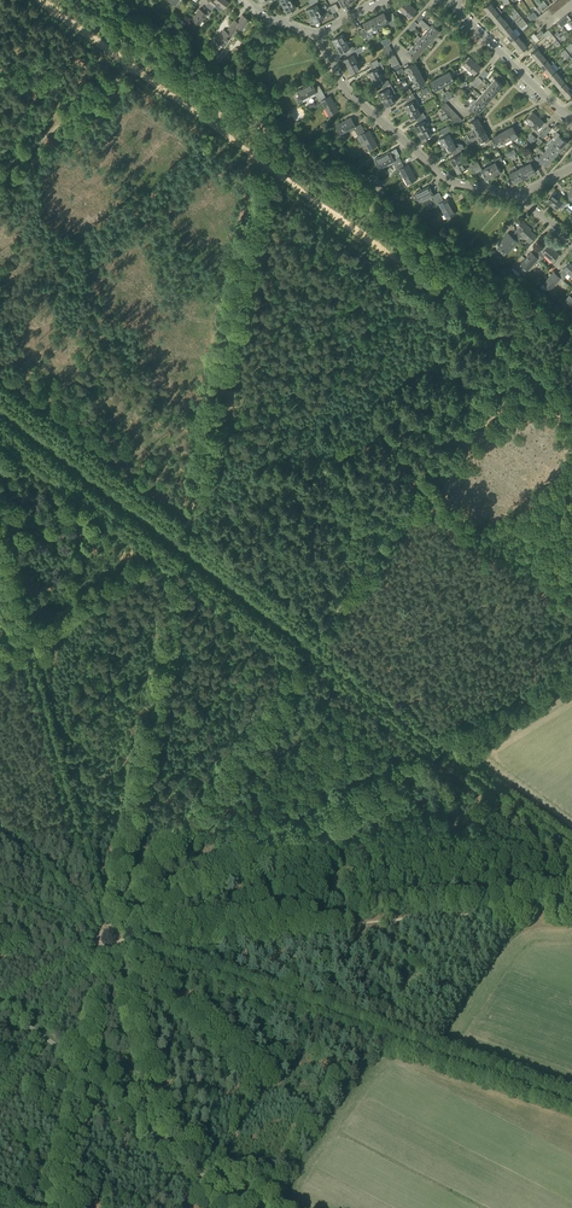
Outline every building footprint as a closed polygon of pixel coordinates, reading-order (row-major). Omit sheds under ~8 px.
[(208,2),(214,6),(216,3),(223,8),(228,2),(226,0),(210,0),(208,2)] [(320,11),(316,4),(318,3),(317,0),(308,0),(311,7),(307,9),(310,16),(320,11)] [(295,8),(292,1),(282,6),(286,13),(295,8)] [(405,13),(411,6),(406,1),(399,9),(405,13)] [(488,14),(495,8),(490,3),(483,8),(488,14)] [(417,10),(411,6),(405,13),(410,18),(417,10)] [(211,12),(204,7),(201,11),(199,9),(192,20),(199,25),(207,15),(208,16),(211,12)] [(499,14),(495,8),(488,14),(493,19),(499,14)] [(323,18),(320,11),(310,16),(314,23),(323,18)] [(384,13),(377,16),(382,26),(389,22),(391,27),(396,25),(394,22),(390,15),(386,17),(384,13)] [(424,17),(421,14),(416,19),(428,29),(435,36),(440,31),(432,24),(430,26),(422,19),(424,17)] [(499,14),(493,19),(497,25),(504,19),(499,14)] [(234,20),(230,26),(235,30),(237,27),(242,30),(249,20),(242,15),(237,22),(234,20)] [(382,26),(377,16),(370,20),(375,29),(382,26)] [(508,25),(504,19),(497,25),(502,30),(508,25)] [(375,29),(370,20),(363,23),(365,27),(362,29),(366,37),(367,37),(368,40),(374,36),(372,31),(375,29)] [(508,25),(502,30),(507,36),(513,31),(508,25)] [(235,30),(230,26),(226,31),(224,29),(215,41),(223,47),(231,35),(233,37),(237,32),(235,30)] [(435,36),(428,29),(423,35),(431,42),(435,36)] [(518,36),(513,31),(507,36),(511,41),(518,36)] [(336,46),(346,41),(342,34),(333,39),(336,46)] [(431,42),(423,35),(420,38),(418,35),(415,38),(418,40),(426,47),(431,42)] [(518,36),(511,41),(516,47),(522,42),(518,36)] [(426,47),(418,40),(413,46),(421,53),(426,47)] [(350,48),(346,41),(336,46),(340,53),(345,51),(346,54),(354,50),(352,47),(350,48)] [(522,42),(516,47),(521,53),(527,47),(522,42)] [(421,53),(413,46),(408,52),(406,54),(411,59),(414,56),(416,58),(421,53)] [(536,59),(542,54),(538,48),(531,54),(536,59)] [(346,54),(348,57),(344,59),(347,66),(357,61),(354,54),(356,53),(354,50),(346,54)] [(542,54),(536,59),(540,65),(547,60),(542,54)] [(469,70),(475,62),(470,57),(463,65),(469,70)] [(547,60),(540,65),(545,70),(551,65),(547,60)] [(357,61),(347,66),(351,73),(361,68),(357,61)] [(371,67),(373,70),(368,72),(372,79),(382,74),(380,70),(385,68),(381,62),(379,63),(371,67)] [(475,62),(469,70),(474,74),(481,67),(475,62)] [(410,74),(419,69),(415,63),(406,68),(410,74)] [(551,65),(545,70),(549,76),(556,71),(551,65)] [(422,76),(419,69),(410,74),(413,81),(422,76)] [(556,71),(549,76),(554,82),(561,76),(556,71)] [(450,72),(443,75),(448,84),(454,80),(453,77),(450,72)] [(382,74),(372,79),(376,86),(380,84),(382,87),(389,83),(387,79),(385,81),(382,74)] [(443,75),(437,79),(441,87),(448,84),(443,75)] [(422,76),(413,81),(417,87),(426,82),(422,76)] [(561,76),(554,82),(559,87),(565,82),(561,76)] [(441,87),(437,79),(430,82),(435,91),(438,89),(440,92),(443,90),(441,87)] [(490,85),(498,91),(503,86),(495,79),(490,85)] [(565,82),(559,87),(563,93),(570,87),(565,82)] [(317,98),(324,94),(319,85),(315,88),(312,83),(297,91),(302,100),(314,93),(317,98)] [(382,87),(383,90),(379,92),(383,99),(393,94),(389,87),(391,86),(389,83),(382,87)] [(498,91),(490,85),(485,90),(493,97),(498,91)] [(570,87),(563,93),(568,98),(571,95),(571,90),(570,87)] [(485,90),(481,95),(488,102),(493,97),(485,90)] [(407,100),(414,96),(412,92),(405,96),(407,100)] [(326,98),(324,94),(317,98),(319,102),(321,101),(329,116),(338,111),(330,96),(326,98)] [(396,101),(393,94),(383,99),(386,106),(396,101)] [(481,95),(476,101),(484,108),(488,102),(481,95)] [(407,100),(408,102),(408,103),(404,106),(408,112),(417,107),(414,101),(416,99),(414,96),(407,100)] [(484,108),(476,101),(474,99),(469,104),(471,107),(469,109),(474,114),(476,112),(477,113),(478,112),(479,113),(484,108)] [(417,107),(408,112),(412,119),(416,117),(418,120),(425,116),(423,113),(421,114),(417,107)] [(530,126),(538,117),(532,112),(526,120),(530,123),(528,124),(530,126)] [(293,123),(290,116),(284,119),(287,126),(293,123)] [(425,116),(418,120),(419,124),(415,126),(419,133),(428,128),(425,121),(427,120),(425,116)] [(472,129),(481,125),(478,118),(476,119),(474,116),(473,117),(467,119),(472,129)] [(543,121),(538,117),(530,126),(532,125),(537,129),(540,126),(542,128),(545,124),(543,122),(543,121)] [(359,131),(363,129),(360,124),(356,126),(351,118),(336,126),(340,135),(354,127),(355,130),(358,129),(359,131)] [(481,125),(472,129),(476,136),(485,131),(481,125)] [(548,126),(543,132),(546,135),(551,129),(548,126)] [(513,127),(506,130),(511,139),(512,141),(518,137),(513,127)] [(432,134),(428,128),(419,133),(422,139),(432,134)] [(365,133),(363,129),(359,131),(358,129),(355,130),(358,136),(360,135),(368,150),(377,145),(369,130),(365,133)] [(442,133),(443,136),(444,137),(439,139),(443,146),(453,141),(450,134),(452,133),(450,129),(442,133)] [(506,130),(500,133),(504,142),(511,139),(506,130)] [(485,131),(476,136),(472,137),(474,140),(477,138),(479,142),(484,140),(485,143),(490,141),(488,138),(488,137),(485,131)] [(553,136),(556,138),(554,141),(562,148),(567,142),(559,135),(560,134),(557,132),(553,136)] [(504,142),(500,133),(493,137),(498,145),(504,142)] [(453,141),(443,146),(447,153),(451,150),(453,154),(464,148),(464,147),(462,144),(457,143),(455,145),(453,141)] [(562,148),(554,141),(549,147),(557,154),(562,148)] [(549,147),(544,153),(552,160),(557,154),(549,147)] [(464,148),(453,154),(455,157),(450,159),(454,166),(464,161),(460,154),(463,153),(461,150),(464,148)] [(399,166),(403,164),(398,156),(393,159),(390,152),(375,160),(380,169),(393,162),(394,165),(397,164),(399,166)] [(552,160),(544,153),(539,158),(538,156),(534,157),(538,165),(543,163),(547,166),(552,160)] [(502,166),(497,158),(494,160),(495,162),(489,166),(494,175),(500,172),(498,168),(502,166)] [(523,166),(529,176),(535,172),(533,168),(537,166),(533,158),(529,160),(530,163),(523,166)] [(464,161),(454,166),(458,173),(467,168),(469,171),(473,168),(475,174),(479,172),(474,164),(473,165),(472,162),(466,165),(464,161)] [(494,175),(489,166),(482,169),(478,162),(474,164),(479,172),(482,170),(487,179),(494,175)] [(404,167),(403,164),(399,166),(397,164),(394,165),(398,171),(399,170),(407,185),(416,180),(408,165),(404,167)] [(529,176),(523,166),(517,170),(522,179),(529,176)] [(522,179),(517,170),(510,173),(515,183),(522,179)] [(438,200),(442,198),(439,192),(434,195),(429,186),(414,194),(419,203),(432,196),(434,199),(437,198),(438,200)] [(551,194),(559,200),(562,196),(555,190),(551,194)] [(559,200),(551,194),(547,199),(551,203),(550,204),(552,206),(553,205),(557,209),(560,206),(562,208),(567,202),(564,200),(562,203),(559,200)] [(437,198),(434,199),(437,205),(439,204),(446,219),(455,214),(447,199),(443,201),(442,198),(438,200),(437,198)] [(519,227),(514,233),(520,238),(523,235),(530,242),(536,235),(531,231),(532,229),(522,221),(521,222),(520,221),(518,221),(516,223),(516,224),(518,226),(519,227)] [(520,238),(514,233),(512,236),(508,233),(498,245),(502,249),(503,250),(507,253),(518,241),(517,241),(520,238)] [(537,253),(543,258),(545,255),(553,261),(559,254),(549,246),(543,253),(540,250),(537,253)] [(543,258),(537,253),(535,255),(531,252),(521,264),(528,270),(539,259),(541,260),(543,258)] [(565,278),(566,277),(565,277),(568,273),(571,277),(571,264),(570,262),(568,265),(566,263),(558,272),(565,278)] [(565,278),(558,272),(556,274),(554,272),(543,284),(550,290),(561,278),(563,280),(565,278)]
